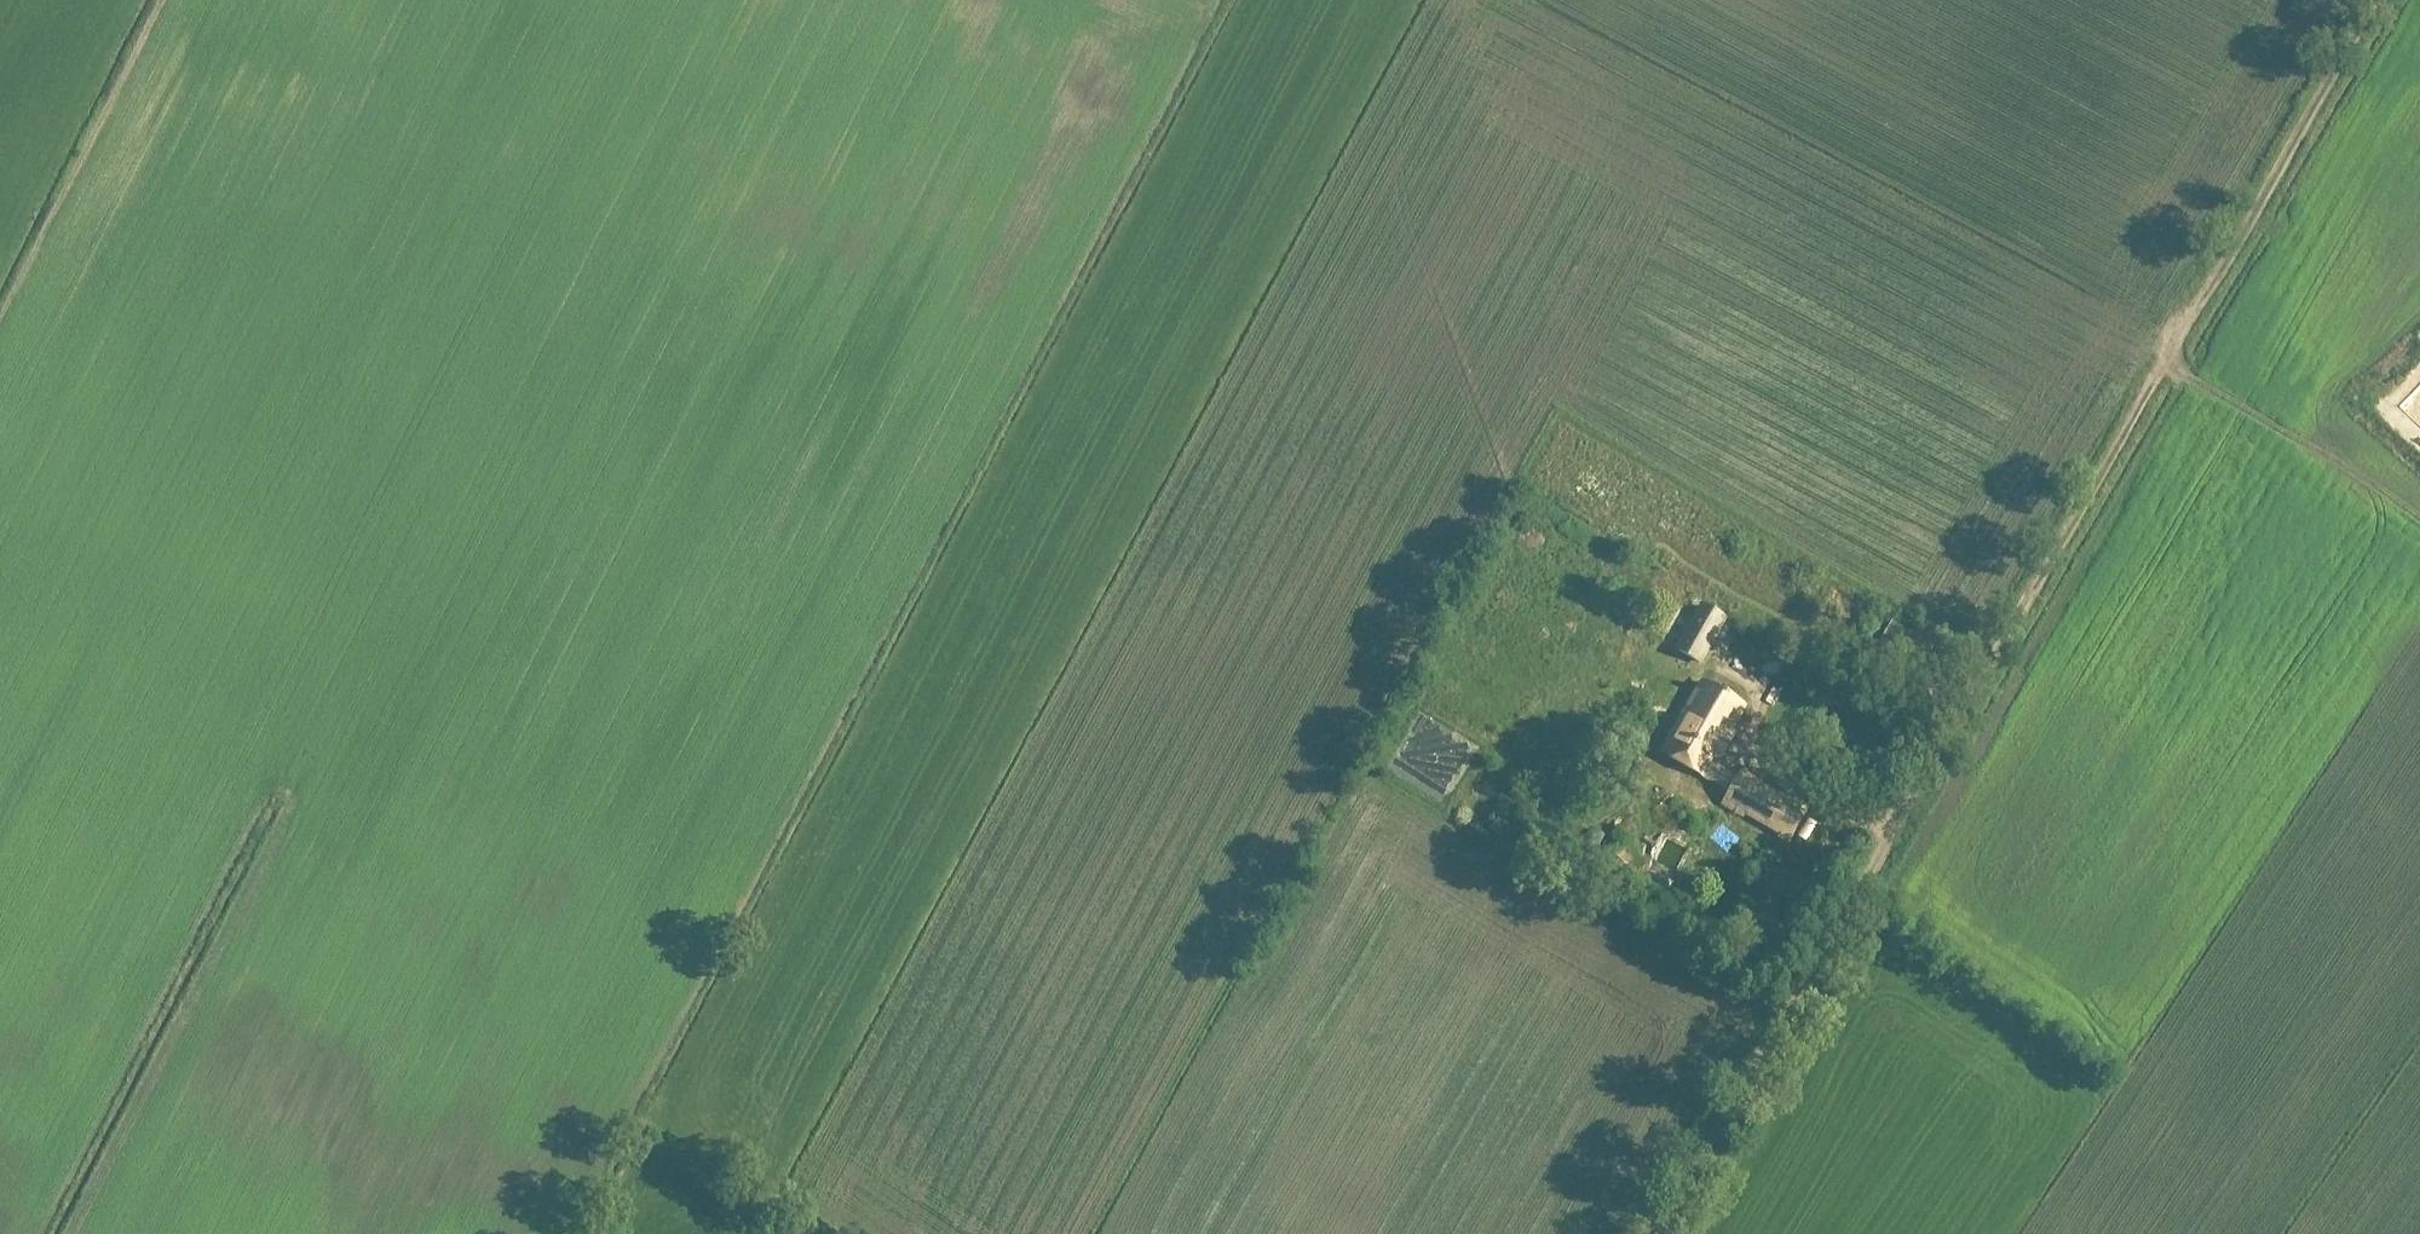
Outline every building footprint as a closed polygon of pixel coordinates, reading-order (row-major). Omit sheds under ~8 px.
[(1675,652),(1697,665),(1720,623),(1698,611),(1675,652)] [(1889,622),(1877,644),(1917,668),(1930,646),(1889,622)] [(1739,710),(1698,687),(1658,756),(1698,779),(1739,710)] [(1801,815),(1737,779),(1724,802),(1788,838),(1801,815)] [(1577,850),(1595,858),(1604,838),(1587,830),(1577,850)]
